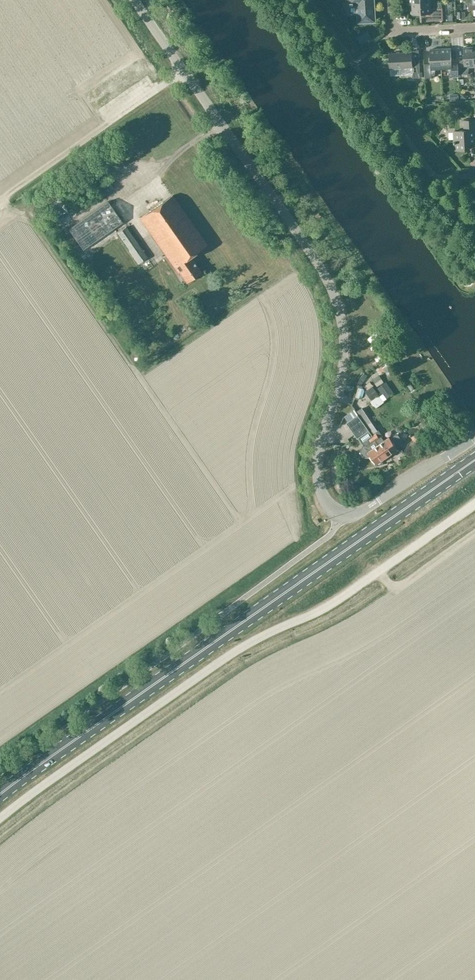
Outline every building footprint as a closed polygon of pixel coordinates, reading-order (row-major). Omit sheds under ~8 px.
[(374,0),(350,0),(350,4),(346,4),(350,13),(358,13),(359,22),(375,21),(374,0)] [(430,2),(412,3),(412,14),(425,14),(426,21),(443,20),(442,8),(431,9),(430,2)] [(457,62),(458,74),(468,74),(469,67),(474,67),(474,47),(463,47),(464,62),(457,62)] [(450,48),(440,49),(441,68),(447,68),(449,75),(452,75),(452,76),(458,76),(458,74),(457,62),(451,63),(450,48)] [(441,68),(440,49),(430,49),(430,64),(424,64),(425,76),(425,78),(432,78),(432,76),(434,76),(436,69),(441,68)] [(412,67),(413,78),(420,78),(419,60),(412,60),(411,52),(389,53),(390,69),(412,67)] [(474,143),(474,129),(474,120),(463,120),(464,130),(453,131),(454,150),(469,149),(469,143),(474,143)] [(189,256),(206,244),(172,195),(139,218),(177,272),(179,271),(186,282),(200,272),(189,256)] [(67,229),(82,250),(121,222),(107,201),(67,229)] [(128,251),(137,264),(146,257),(125,227),(117,233),(129,251),(128,251)] [(368,346),(359,351),(361,356),(371,351),(368,346)] [(380,375),(373,380),(378,387),(385,383),(380,375)] [(385,383),(378,387),(383,394),(391,388),(387,382),(385,383)] [(369,389),(365,391),(371,399),(379,394),(373,386),(369,389)] [(373,436),(387,457),(397,449),(403,444),(403,442),(398,435),(395,434),(389,438),(385,441),(382,437),(383,436),(378,429),(377,430),(362,407),(356,412),(369,430),(373,436)] [(355,410),(345,417),(348,422),(347,422),(358,438),(369,430),(356,412),(355,410)] [(369,430),(358,438),(364,445),(361,451),(364,456),(370,456),(371,458),(376,464),(387,457),(373,436),(369,430)] [(411,437),(416,445),(424,441),(419,433),(411,437)]
